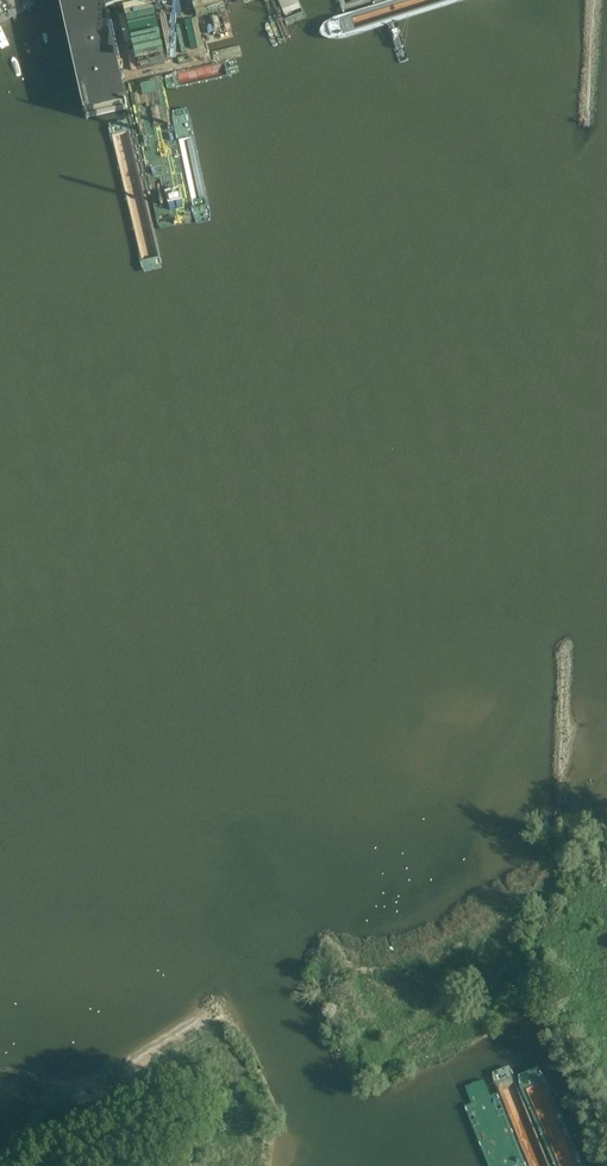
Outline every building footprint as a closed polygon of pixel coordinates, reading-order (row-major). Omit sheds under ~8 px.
[(85,115),(85,116),(86,118),(128,109),(128,107),(106,10),(132,4),(131,0),(59,0),(85,115)]
